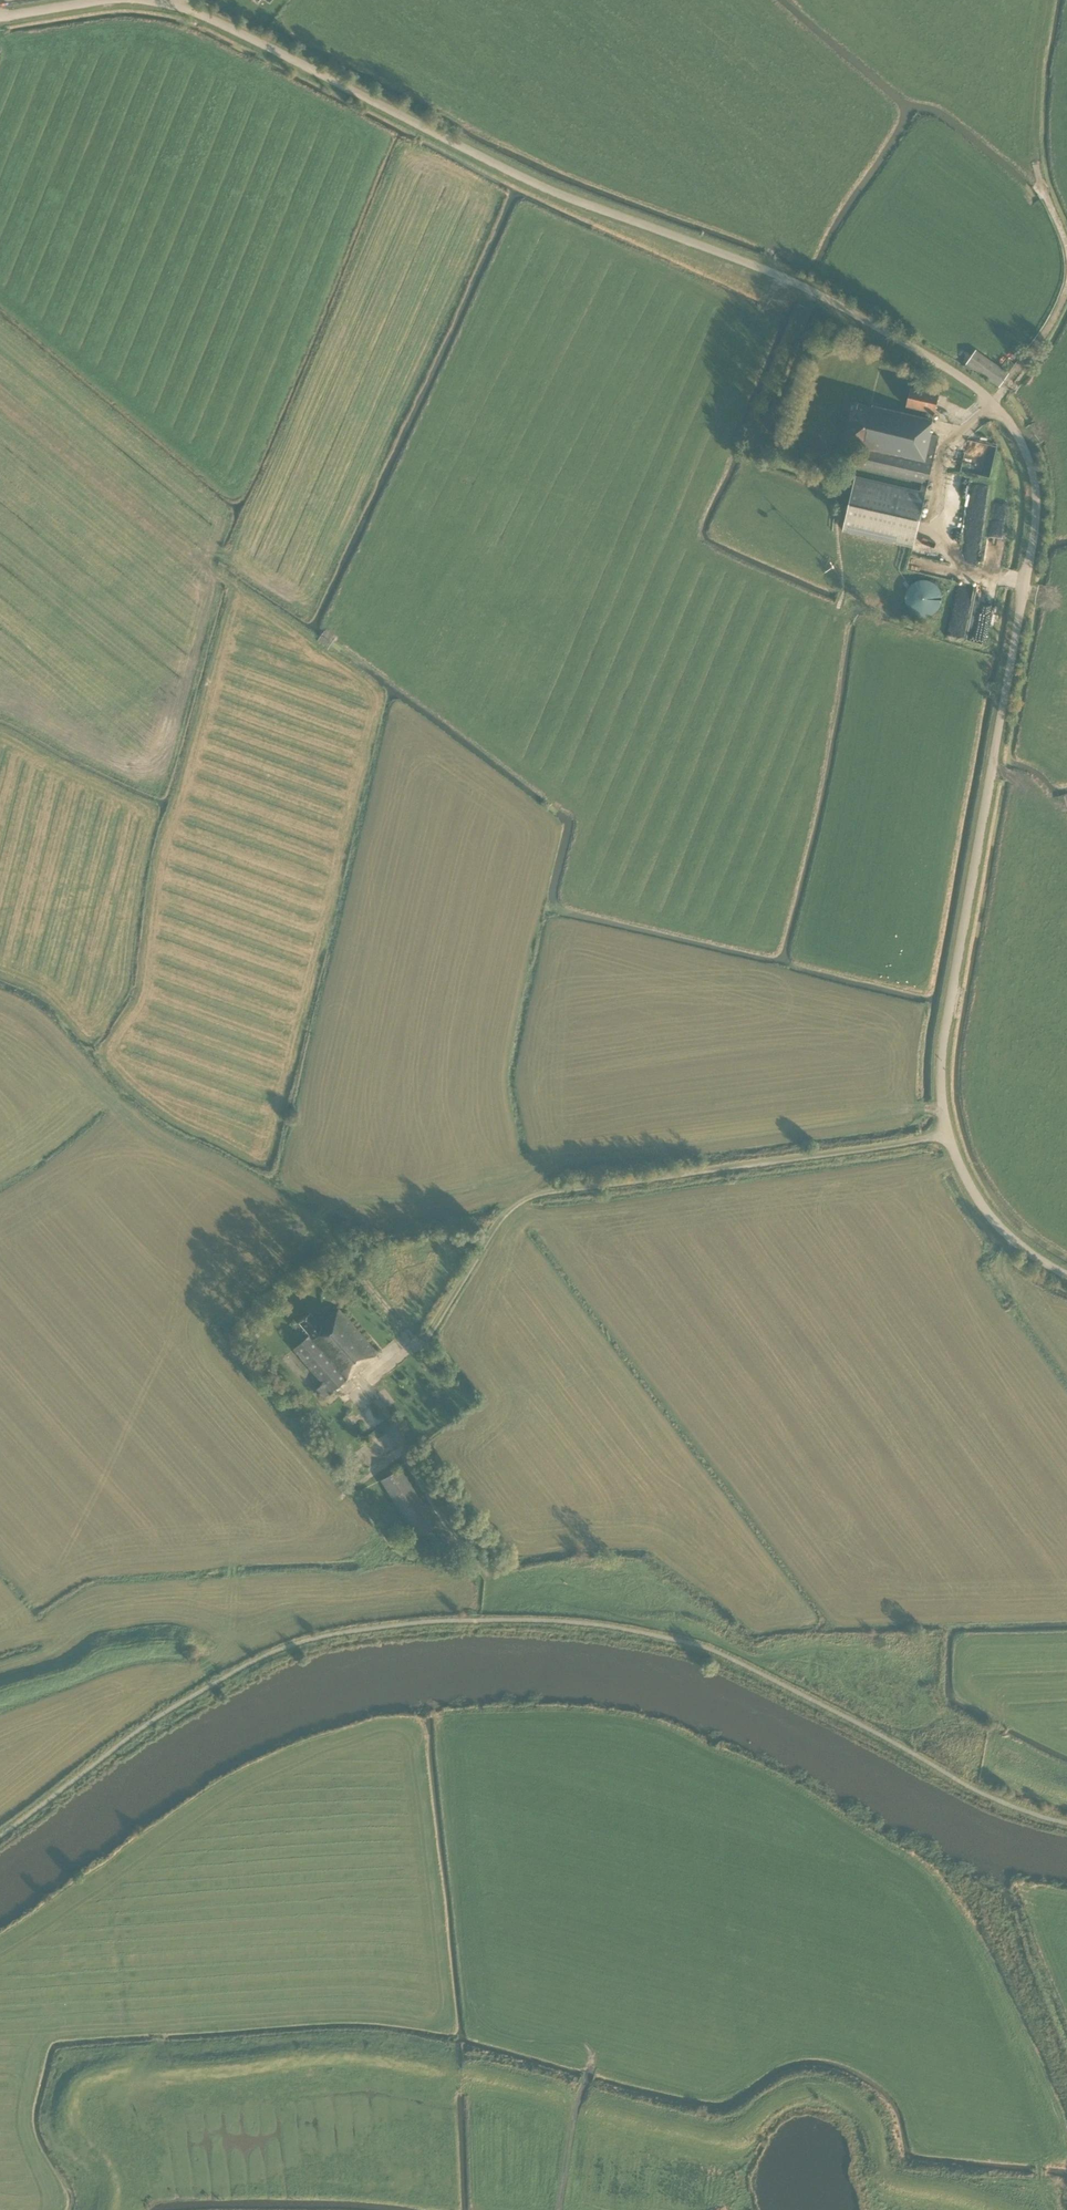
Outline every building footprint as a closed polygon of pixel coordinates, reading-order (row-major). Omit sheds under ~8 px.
[(1010,374),(977,351),(965,367),(970,371),(972,368),(1001,388),(1010,374)] [(916,548),(939,444),(932,442),(934,433),(932,432),(940,397),(912,390),(908,408),(931,413),(930,419),(874,406),(873,409),(859,406),(850,444),(864,447),(859,469),(924,484),(921,495),(856,481),(845,532),(916,548)] [(915,573),(944,574),(944,565),(915,564),(915,573)] [(917,581),(914,582),(912,584),(910,586),(908,589),(907,592),(906,594),(906,597),(906,600),(907,603),(908,606),(909,609),(911,611),(913,613),(916,614),(918,616),(921,616),(924,616),(927,616),(930,616),(933,614),(935,613),(937,611),(939,609),(941,606),(942,603),(942,600),(942,598),(942,595),(941,592),(940,589),(938,587),(936,585),(934,583),(931,581),(929,580),(926,580),(923,580),(920,580),(917,581)] [(325,1399),(379,1354),(345,1313),(346,1312),(342,1308),(321,1325),(311,1314),(300,1323),(310,1336),(282,1359),(312,1394),(317,1390),(325,1399)] [(419,1540),(438,1527),(400,1472),(382,1484),(419,1540)]
